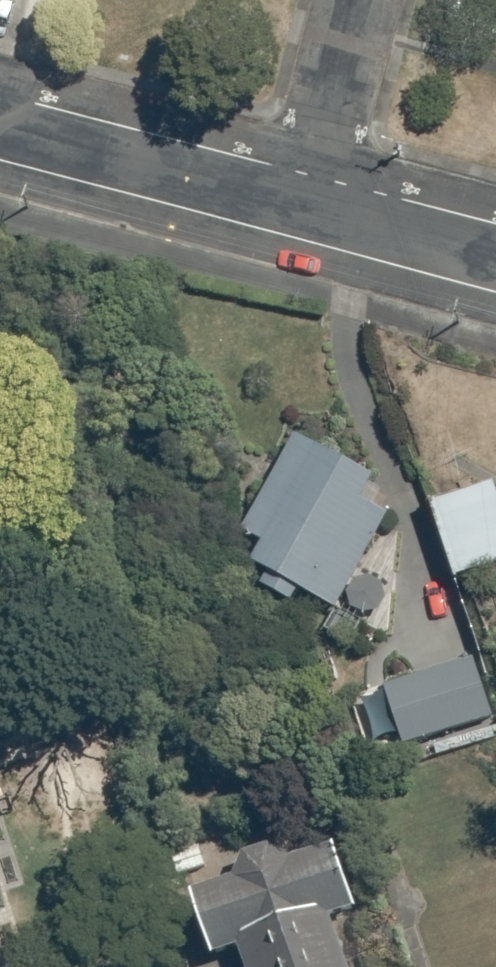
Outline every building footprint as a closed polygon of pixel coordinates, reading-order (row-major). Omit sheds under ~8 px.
[(248,535),(269,547),(258,568),(275,577),(268,591),(297,606),(305,592),(340,611),(391,515),(367,502),(378,481),(300,439),(248,535)] [(461,581),(495,569),(495,487),(436,507),(461,581)] [(474,659),(389,688),(410,747),(495,718),(474,659)] [(189,890),(210,954),(237,946),(244,966),(347,966),(329,914),(355,907),(331,843),(289,857),(269,844),(242,853),(233,876),(189,890)] [(177,875),(206,866),(199,846),(171,856),(177,875)]
